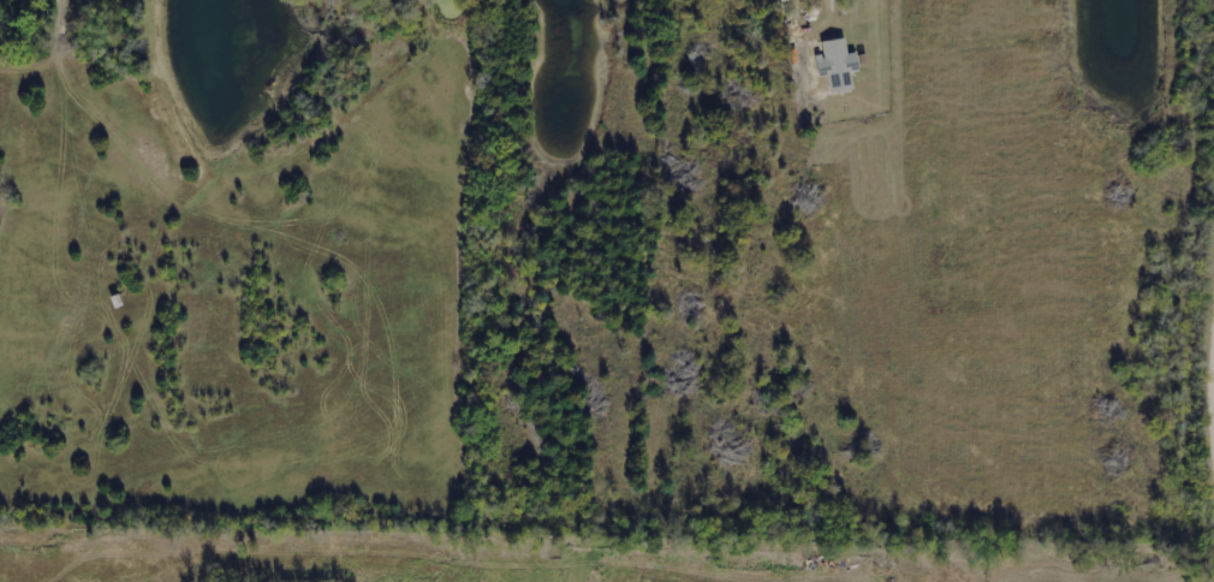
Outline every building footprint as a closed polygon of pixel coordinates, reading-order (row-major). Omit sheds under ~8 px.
[(852,88),(848,71),(856,69),(853,53),(846,55),(842,38),(820,42),(823,58),(814,59),(818,77),(826,75),(830,93),(852,88)]
